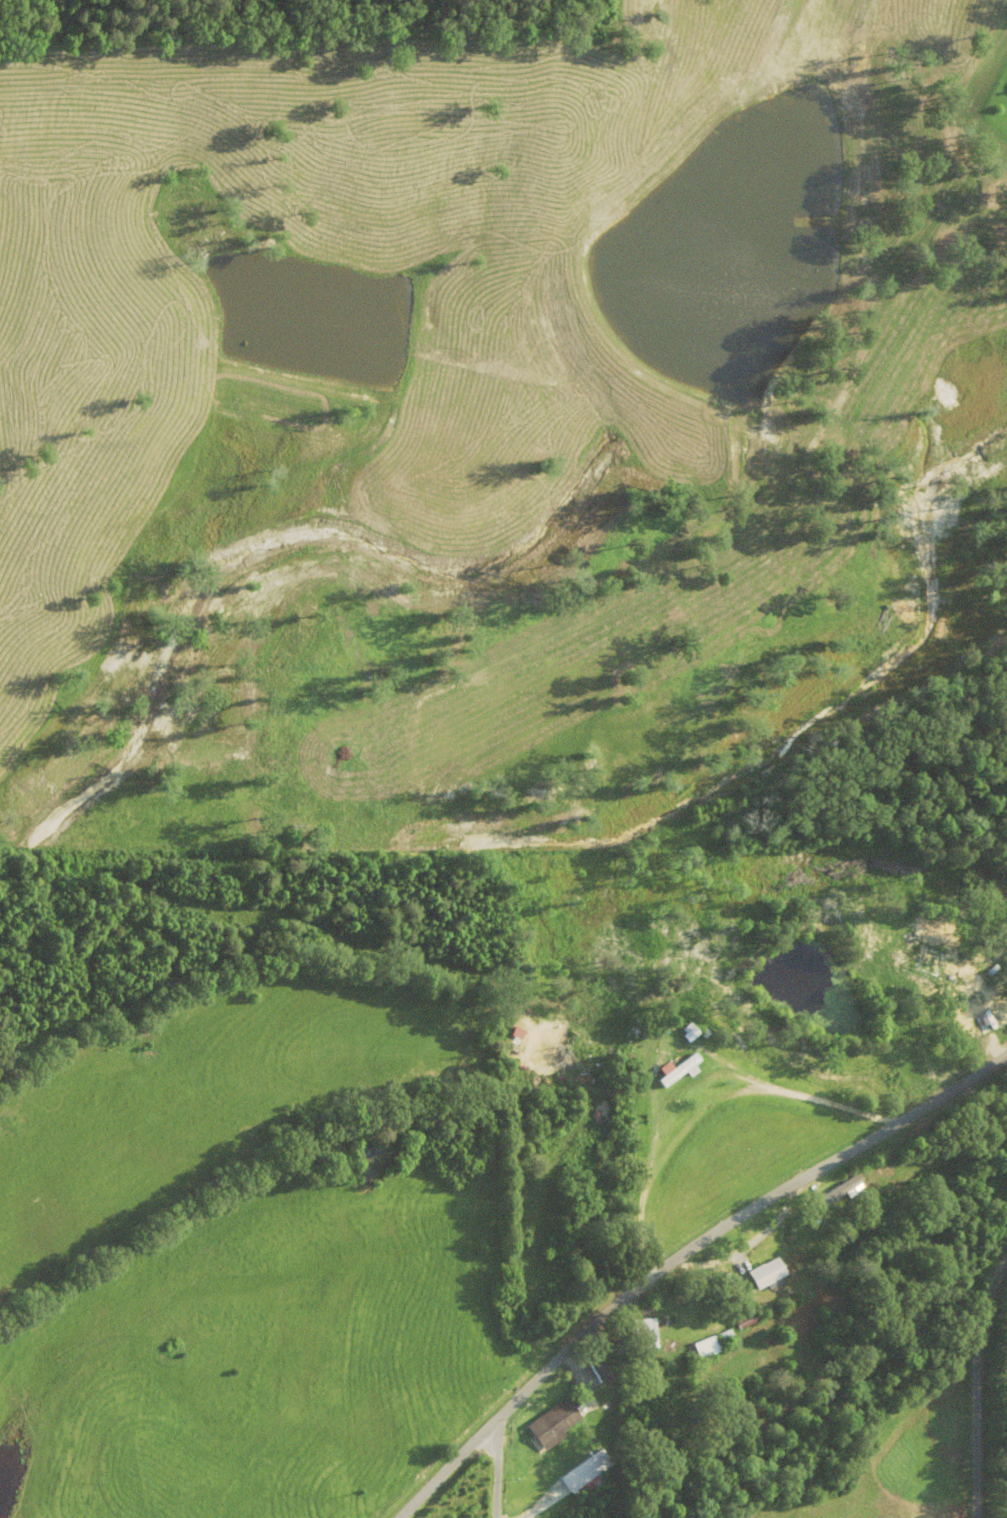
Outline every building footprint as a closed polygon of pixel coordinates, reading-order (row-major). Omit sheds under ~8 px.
[(903,936),(911,959),(927,954),(919,931),(903,936)] [(995,1009),(974,1019),(982,1036),(1006,1024),(1006,988),(989,996),(995,1009)] [(689,1045),(700,1035),(690,1025),(680,1035),(689,1045)] [(703,1065),(695,1055),(658,1082),(664,1091),(687,1074),(689,1076),(703,1065)] [(788,1278),(780,1259),(749,1273),(757,1292),(788,1278)] [(737,1348),(730,1331),(693,1347),(700,1363),(737,1348)] [(585,1425),(567,1399),(528,1428),(546,1453),(585,1425)] [(619,1475),(602,1451),(560,1481),(574,1500),(586,1491),(589,1496),(619,1475)]
